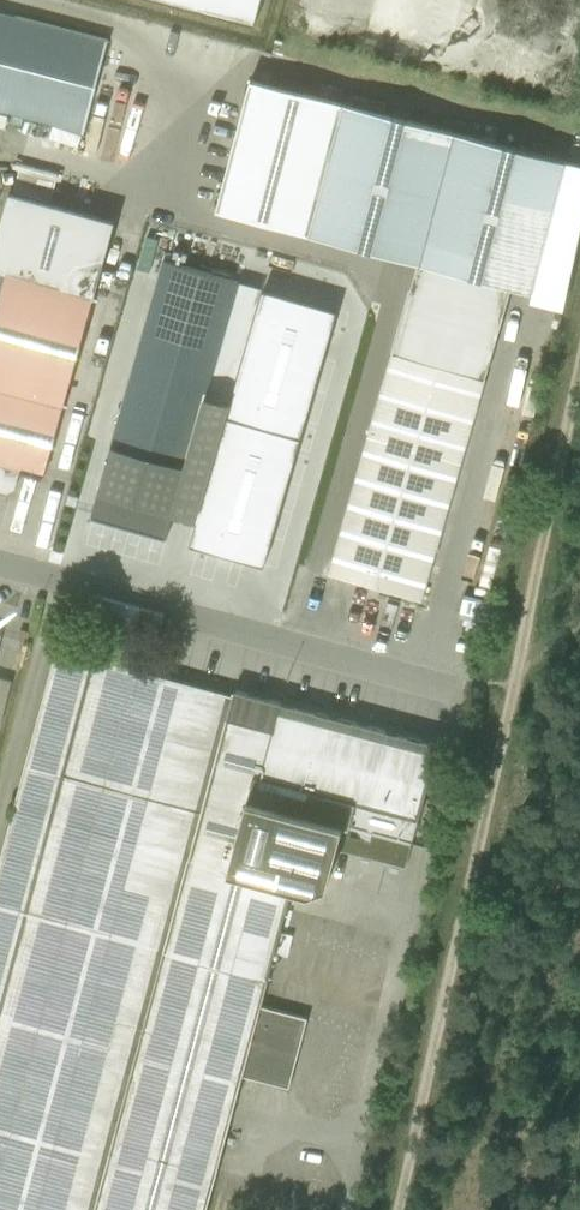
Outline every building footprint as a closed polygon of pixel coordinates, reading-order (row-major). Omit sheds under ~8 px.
[(252,25),(258,0),(159,0),(252,25)] [(85,132),(106,39),(0,11),(0,109),(85,132)] [(510,287),(533,292),(566,161),(249,79),(219,210),(420,265),(329,574),(421,601),(510,287)] [(10,192),(0,228),(0,489),(8,491),(15,487),(20,471),(43,477),(86,324),(96,327),(106,293),(95,290),(114,221),(10,192)] [(164,260),(91,516),(167,538),(176,504),(198,510),(262,289),(239,283),(239,282),(164,260)] [(412,844),(436,750),(342,725),(279,708),(274,730),(227,718),(232,695),(57,648),(0,858),(0,1209),(205,1209),(242,1074),(288,1087),(306,1018),(260,1005),(292,888),(309,891),(326,885),(343,827),(412,844)] [(10,680),(0,678),(0,720),(10,680)]
